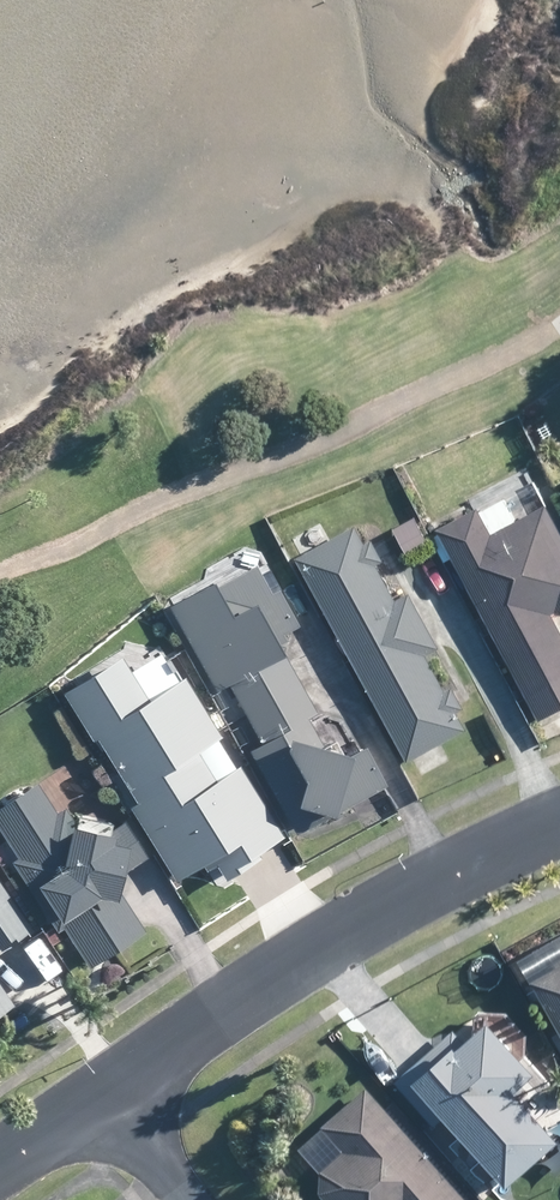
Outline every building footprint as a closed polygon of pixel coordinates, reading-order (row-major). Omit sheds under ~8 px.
[(550,614),(559,608),(559,536),(544,505),(489,534),(476,508),(435,530),(503,656),(537,720),(559,708),(559,633),(550,614)] [(380,557),(373,544),(370,538),(361,544),(352,527),(329,539),(299,555),(294,557),(406,761),(411,758),(440,742),(463,729),(454,713),(462,709),(460,705),(452,692),(450,687),(442,692),(422,654),(434,647),(436,646),(408,594),(405,596),(394,602),(374,566),(382,561),(380,557)] [(298,542),(302,547),(309,548),(314,544),(315,537),(311,531),(304,530),(299,534),(298,542)] [(243,715),(299,685),(281,652),(278,654),(273,645),(283,639),(280,634),(295,625),(277,593),(274,587),(270,590),(259,570),(256,572),(251,564),(212,586),(210,582),(166,606),(213,690),(226,682),(243,715)] [(176,881),(199,866),(205,876),(216,869),(224,882),(286,843),(165,652),(133,672),(123,657),(63,695),(91,740),(95,737),(137,805),(131,809),(176,881)] [(319,745),(313,734),(303,717),(313,711),(299,685),(243,715),(258,743),(247,749),(292,831),(323,814),(327,815),(327,811),(330,809),(332,812),(382,785),(358,743),(338,755),(330,739),(319,745)] [(80,793),(91,795),(99,787),(95,776),(85,774),(77,782),(80,793)] [(142,930),(115,889),(118,872),(142,857),(140,854),(120,822),(108,830),(106,821),(74,815),(70,822),(60,807),(54,811),(35,782),(0,804),(0,833),(4,840),(16,857),(9,861),(16,871),(47,918),(55,930),(61,926),(75,949),(86,966),(142,930)] [(28,929),(0,887),(0,948),(28,929)] [(42,933),(50,944),(59,938),(51,927),(42,933)] [(529,981),(531,985),(559,1036),(559,964),(529,981)] [(10,1003),(0,988),(0,1010),(10,1003)] [(554,1141),(546,1132),(510,1092),(531,1073),(485,1022),(462,1042),(451,1030),(393,1081),(430,1123),(432,1126),(442,1116),(474,1153),(495,1176),(499,1181),(504,1186),(554,1141)] [(384,1111),(364,1088),(321,1126),(323,1129),(342,1150),(320,1170),(319,1182),(317,1192),(324,1199),(465,1199),(384,1111)]
